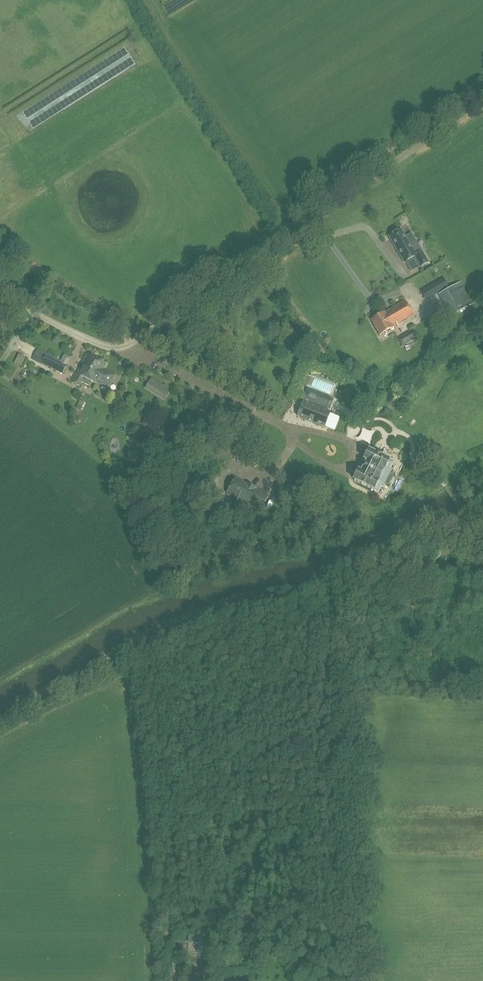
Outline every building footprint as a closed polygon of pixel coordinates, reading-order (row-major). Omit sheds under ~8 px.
[(401,230),(389,237),(391,239),(398,252),(400,255),(404,263),(413,258),(418,267),(420,266),(421,267),(428,262),(422,251),(416,255),(410,244),(416,240),(412,233),(405,237),(401,230)] [(422,292),(427,300),(449,287),(444,278),(422,292)] [(460,283),(440,295),(452,316),(472,304),(460,283)] [(413,315),(405,301),(385,313),(384,312),(371,320),(380,335),(393,327),(413,315)] [(403,335),(408,343),(415,339),(411,331),(403,335)] [(67,364),(46,354),(46,353),(38,348),(32,359),(42,363),(63,374),(67,364)] [(21,367),(26,357),(19,354),(14,363),(21,367)] [(75,372),(70,381),(79,386),(82,382),(89,386),(92,381),(96,384),(97,382),(108,387),(114,375),(103,369),(106,364),(87,354),(77,373),(75,372)] [(308,389),(304,399),(316,404),(320,393),(308,389)] [(338,401),(340,394),(322,390),(320,397),(338,401)] [(81,398),(76,408),(82,412),(87,401),(81,398)] [(303,402),(297,416),(324,426),(329,412),(303,402)] [(359,471),(354,480),(374,490),(389,461),(369,451),(365,460),(367,461),(362,473),(359,471)] [(235,477),(227,494),(238,499),(234,506),(245,512),(249,505),(261,511),(269,495),(235,477)]
